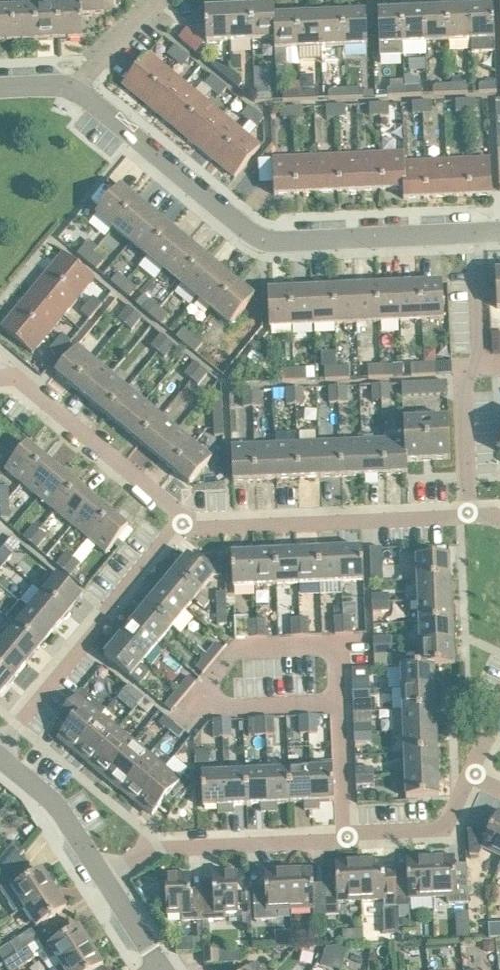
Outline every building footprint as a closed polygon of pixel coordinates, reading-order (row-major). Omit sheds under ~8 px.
[(37,41),(35,0),(25,0),(25,9),(12,10),(14,42),(37,41)] [(57,8),(57,0),(35,0),(37,41),(59,40),(57,8)] [(83,39),(82,17),(80,0),(70,0),(71,7),(57,8),(59,40),(83,39)] [(82,17),(104,16),(104,0),(80,0),(82,17)] [(252,41),(275,40),(275,17),(274,7),(250,8),(252,41)] [(473,53),(495,52),(493,7),(471,8),(473,53)] [(0,8),(0,43),(14,42),(12,10),(0,10),(0,8)] [(229,42),(252,41),(250,8),(228,9),(229,42)] [(473,53),(471,8),(448,9),(449,42),(471,41),(472,53),(473,53)] [(206,43),(226,42),(229,42),(228,9),(205,10),(206,43)] [(425,43),(449,42),(448,9),(424,10),(425,43)] [(426,55),(425,43),(424,10),(402,11),(403,44),(403,56),(426,55)] [(380,57),(403,56),(403,44),(402,11),(378,12),(380,57)] [(345,46),(367,45),(366,13),(344,14),(345,46)] [(321,47),(345,46),(344,14),(320,15),(321,47)] [(299,48),(321,47),(320,15),(298,16),(299,48)] [(276,65),(287,64),(286,49),(299,48),(298,16),(275,17),(275,40),(275,49),(276,65)] [(175,61),(183,52),(175,46),(168,55),(175,61)] [(182,67),(190,58),(183,52),(175,61),(182,67)] [(141,100),(167,70),(148,54),(123,85),(141,100)] [(226,78),(231,71),(218,61),(213,67),(226,78)] [(160,116),(185,85),(167,70),(141,100),(160,116)] [(238,88),(244,82),(231,71),(226,78),(238,88)] [(212,91),(219,82),(212,76),(204,85),(212,91)] [(452,94),(468,93),(467,87),(465,84),(464,78),(451,79),(451,85),(452,94)] [(479,87),(477,85),(477,78),(473,78),(473,93),(479,93),(497,92),(497,83),(482,83),(479,87)] [(388,97),(405,96),(404,81),(404,80),(390,81),(391,88),(388,91),(388,97)] [(447,85),(447,80),(439,80),(439,85),(436,85),(433,88),(433,94),(452,94),(451,85),(447,85)] [(405,96),(423,95),(422,89),(419,87),(419,81),(404,81),(405,96)] [(219,97),(226,89),(219,82),(212,91),(219,97)] [(179,131),(204,101),(185,85),(160,116),(179,131)] [(329,99),(346,98),(346,89),(331,90),(328,93),(329,99)] [(346,98),(364,97),(363,92),(360,89),(346,89),(346,98)] [(283,101),(302,101),(302,91),(286,92),(283,95),(283,101)] [(302,101),(319,100),(318,94),(315,91),(302,91),(302,101)] [(255,102),(273,101),(272,96),(269,93),(255,94),(255,102)] [(467,112),(476,111),(475,99),(466,100),(467,112)] [(458,112),(467,112),(466,100),(457,100),(458,112)] [(197,147),(223,116),(204,101),(179,131),(197,147)] [(424,114),(433,113),(433,101),(423,102),(424,114)] [(414,114),(424,114),(423,102),(414,102),(414,114)] [(381,116),(390,116),(389,103),(380,104),(381,116)] [(372,117),(381,116),(380,104),(371,104),(372,117)] [(337,118),(346,118),(345,105),(336,106),(337,118)] [(327,119),(335,118),(337,118),(336,106),(326,106),(327,119)] [(284,120),(295,120),(295,107),(284,108),(284,120)] [(296,129),(304,128),(303,107),(295,107),(295,120),(296,129)] [(249,123),(256,114),(249,108),(242,117),(249,123)] [(255,129),(263,120),(256,114),(249,123),(255,129)] [(216,162),(241,132),(223,116),(197,147),(216,162)] [(235,178),(247,162),(260,147),(241,132),(216,162),(235,178)] [(382,190),(403,190),(402,154),(380,155),(382,190)] [(404,163),(404,154),(402,154),(403,190),(404,199),(426,198),(424,162),(404,163)] [(360,191),(382,190),(380,155),(359,156),(360,191)] [(339,192),(360,191),(359,156),(337,157),(339,192)] [(317,193),(339,192),(337,157),(316,158),(317,193)] [(296,194),(317,193),(316,158),(294,159),(296,194)] [(274,195),(296,194),(294,159),(273,160),(274,195)] [(470,196),(492,195),(490,159),(468,160),(470,196)] [(448,197),(470,196),(468,160),(446,161),(448,197)] [(426,198),(448,197),(446,161),(424,162),(426,198)] [(130,196),(120,187),(97,215),(113,229),(137,200),(131,195),(130,196)] [(130,243),(153,215),(144,207),(145,206),(137,200),(113,229),(130,243)] [(78,226),(89,237),(102,224),(91,213),(78,226)] [(163,223),(153,215),(130,243),(147,257),(171,228),(164,222),(163,223)] [(164,271),(187,243),(177,235),(178,234),(171,228),(147,257),(164,271)] [(196,251),(187,243),(164,271),(180,285),(204,256),(197,250),(196,251)] [(88,263),(94,254),(85,247),(78,255),(88,263)] [(79,298),(94,279),(64,254),(49,273),(79,298)] [(96,269),(102,261),(94,254),(88,263),(96,269)] [(197,299),(220,270),(210,262),(211,261),(204,256),(180,285),(197,299)] [(230,278),(220,270),(197,299),(214,313),(238,283),(230,277),(230,278)] [(63,317),(79,298),(49,273),(33,291),(63,317)] [(120,289),(126,281),(118,274),(111,282),(120,289)] [(128,296),(135,288),(126,281),(120,289),(128,296)] [(230,327),(241,314),(254,298),(244,290),(244,289),(238,283),(214,313),(230,327)] [(400,322),(422,321),(420,283),(411,284),(411,285),(399,286),(400,322)] [(429,284),(429,283),(420,283),(422,321),(444,320),(442,284),(429,284)] [(357,324),(379,323),(377,285),(367,286),(368,287),(355,288),(357,324)] [(386,286),(385,285),(377,285),(379,323),(400,322),(399,286),(386,286)] [(313,326),(335,325),(333,287),(324,288),(324,289),(312,290),(313,326)] [(343,288),(342,287),(333,287),(335,325),(357,324),(355,288),(343,288)] [(270,327),(291,326),(290,289),(281,290),(281,291),(268,292),(270,327)] [(299,290),(299,289),(290,289),(291,326),(313,326),(312,290),(299,290)] [(47,335),(63,317),(33,291),(17,310),(47,335)] [(162,325),(180,303),(172,297),(161,310),(160,309),(153,318),(162,325)] [(95,313),(101,306),(93,299),(87,306),(95,313)] [(153,318),(160,309),(149,300),(142,309),(153,318)] [(89,320),(95,313),(87,306),(81,314),(89,320)] [(124,325),(135,312),(129,307),(118,320),(124,325)] [(32,354),(45,338),(47,335),(17,310),(2,329),(32,354)] [(130,330),(141,317),(135,312),(124,325),(130,330)] [(186,345),(192,337),(183,329),(176,337),(186,345)] [(158,353),(169,340),(163,335),(152,348),(158,353)] [(66,350),(72,342),(64,336),(57,343),(66,350)] [(195,352),(202,344),(192,337),(186,345),(195,352)] [(165,359),(175,346),(169,340),(158,353),(165,359)] [(60,357),(66,350),(57,343),(51,350),(60,357)] [(72,387),(94,360),(77,346),(55,373),(72,387)] [(423,365),(420,365),(420,355),(411,355),(412,376),(423,375),(423,365)] [(89,401),(111,374),(94,360),(72,387),(89,401)] [(191,381),(202,368),(196,363),(185,376),(191,381)] [(380,365),(381,377),(403,376),(402,364),(380,365)] [(381,377),(380,365),(368,366),(369,378),(381,377)] [(423,375),(435,375),(435,365),(423,365),(423,375)] [(198,387),(209,374),(202,368),(191,381),(198,387)] [(337,380),(347,380),(347,369),(336,370),(337,380)] [(326,381),(337,380),(336,370),(326,370),(326,381)] [(281,382),(293,382),(293,371),(281,372),(281,382)] [(293,382),(305,381),(305,371),(293,371),(293,382)] [(106,415),(128,388),(111,374),(89,401),(106,415)] [(373,401),(381,400),(380,384),(372,385),(373,401)] [(381,400),(389,400),(389,384),(380,384),(381,400)] [(329,402),(337,401),(337,386),(329,386),(329,402)] [(337,401),(345,401),(345,386),(337,386),(337,401)] [(295,403),(304,403),(304,387),(295,388),(295,403)] [(123,429),(145,402),(128,388),(106,415),(123,429)] [(287,404),(295,403),(295,388),(286,388),(287,404)] [(242,405),(250,405),(250,389),(242,390),(242,405)] [(250,405),(259,405),(258,389),(250,389),(250,405)] [(139,443),(161,416),(145,402),(123,429),(139,443)] [(213,420),(223,420),(222,404),(213,404),(213,420)] [(450,460),(449,418),(437,419),(436,416),(434,414),(428,415),(426,416),(424,414),(417,415),(416,416),(416,420),(404,420),(404,439),(406,439),(407,462),(450,460)] [(156,457),(178,430),(161,416),(139,443),(156,457)] [(214,437),(224,436),(223,420),(213,420),(214,437)] [(173,471),(195,444),(178,430),(156,457),(173,471)] [(407,474),(407,462),(406,439),(404,439),(384,440),(385,475),(407,474)] [(384,440),(362,441),(364,476),(385,475),(384,440)] [(342,477),(364,476),(362,441),(340,442),(342,477)] [(340,442),(319,443),(320,478),(342,477),(340,442)] [(319,443),(297,444),(298,479),(320,478),(319,443)] [(22,485),(44,458),(27,444),(5,471),(22,485)] [(190,485),(202,469),(212,458),(195,444),(173,471),(190,485)] [(276,480),(298,479),(297,444),(275,445),(276,480)] [(275,445),(253,446),(255,481),(276,480),(275,445)] [(231,447),(232,462),(233,482),(255,481),(253,446),(231,447)] [(39,498),(61,472),(44,458),(22,485),(39,498)] [(55,512),(77,486),(61,472),(39,498),(55,512)] [(72,526),(94,500),(77,486),(55,512),(72,526)] [(10,503),(9,488),(0,488),(0,500),(0,504),(10,503)] [(89,540),(111,514),(94,500),(72,526),(89,540)] [(1,519),(10,519),(10,503),(0,504),(1,519)] [(106,554),(128,528),(111,514),(89,540),(106,554)] [(29,543),(39,532),(32,526),(22,537),(29,543)] [(36,549),(46,538),(39,532),(29,543),(36,549)] [(12,555),(3,547),(0,551),(0,557),(6,563),(12,555)] [(371,582),(383,582),(383,548),(378,548),(370,548),(371,582)] [(341,583),(364,582),(362,549),(340,550),(341,583)] [(320,584),(341,583),(340,550),(318,551),(320,584)] [(299,585),(320,584),(318,551),(297,552),(299,585)] [(277,586),(299,585),(297,552),(275,553),(277,586)] [(64,572),(74,560),(66,553),(56,565),(64,572)] [(253,554),(255,587),(277,586),(275,553),(253,554)] [(233,588),(255,587),(253,554),(231,555),(233,588)] [(221,576),(219,555),(205,556),(198,564),(188,555),(174,572),(200,594),(214,577),(221,576)] [(417,581),(450,580),(449,556),(416,558),(417,581)] [(72,578),(82,566),(74,560),(64,572),(72,578)] [(211,602),(200,594),(174,572),(160,589),(186,610),(194,601),(204,609),(211,602)] [(68,614),(82,597),(57,576),(43,593),(68,614)] [(418,603),(451,601),(450,580),(417,581),(418,603)] [(172,627),(186,610),(160,589),(146,606),(172,627)] [(218,606),(227,606),(226,591),(217,591),(218,606)] [(54,631),(68,614),(43,593),(30,609),(29,610),(54,631)] [(372,605),(388,604),(388,595),(372,596),(372,605)] [(419,624),(452,623),(451,601),(418,603),(418,613),(409,613),(410,624),(419,623),(419,624)] [(41,647),(54,631),(29,610),(30,609),(21,602),(7,618),(16,626),(41,647)] [(372,614),(373,614),(389,613),(388,604),(372,605),(372,614)] [(158,643),(172,627),(146,606),(133,622),(158,643)] [(219,623),(227,623),(227,606),(218,606),(219,623)] [(248,622),(248,616),(234,617),(235,639),(258,638),(257,622),(248,622)] [(335,636),(344,635),(343,618),(334,618),(335,636)] [(344,635),(345,635),(353,635),(352,618),(343,618),(344,635)] [(301,637),(311,636),(310,619),(300,620),(301,637)] [(292,637),(301,637),(300,620),(291,620),(292,637)] [(258,638),(266,638),(266,621),(257,622),(258,638)] [(144,660),(158,643),(133,622),(119,639),(144,660)] [(420,646),(453,644),(452,623),(419,624),(420,646)] [(27,664),(41,647),(16,626),(2,643),(27,664)] [(374,648),(391,647),(390,638),(374,639),(374,648)] [(140,685),(150,673),(140,665),(144,660),(119,639),(104,656),(130,678),(140,685)] [(27,664),(2,643),(0,645),(0,670),(13,680),(27,664)] [(213,662),(224,649),(216,643),(205,656),(213,662)] [(421,667),(425,667),(434,667),(434,666),(454,666),(453,644),(420,646),(421,667)] [(374,655),(375,655),(391,654),(391,647),(374,648),(374,655)] [(203,674),(213,662),(205,656),(196,667),(203,674)] [(434,667),(425,667),(421,667),(400,668),(401,690),(435,688),(434,667)] [(13,680),(0,670),(0,696),(13,680)] [(185,695),(196,682),(188,676),(178,689),(185,695)] [(352,692),(369,691),(369,683),(352,684),(352,692)] [(402,712),(435,711),(435,688),(401,690),(402,712)] [(136,705),(143,697),(133,689),(127,698),(136,705)] [(171,711),(176,706),(185,695),(178,689),(164,705),(171,711)] [(73,750),(105,710),(91,699),(81,690),(59,717),(68,724),(58,737),(73,750)] [(369,698),(369,691),(352,692),(353,714),(370,714),(370,712),(376,712),(375,698),(369,698)] [(147,714),(153,706),(143,697),(136,705),(147,714)] [(435,711),(402,712),(393,713),(394,732),(403,731),(403,734),(436,733),(435,711)] [(354,736),(371,736),(370,714),(353,714),(354,726),(354,736)] [(100,716),(73,750),(89,763),(116,730),(100,716)] [(168,731),(174,723),(165,716),(159,724),(168,731)] [(300,734),(310,734),(309,717),(300,717),(300,734)] [(317,717),(309,717),(310,734),(320,734),(319,717),(317,717)] [(249,737),(267,736),(267,718),(249,719),(249,737)] [(288,742),(287,718),(267,718),(267,736),(275,736),(275,743),(288,742)] [(214,737),(223,737),(222,720),(213,720),(214,737)] [(223,737),(231,737),(230,720),(222,720),(223,737)] [(177,739),(184,731),(174,723),(168,731),(177,739)] [(116,730),(89,763),(105,776),(132,743),(116,730)] [(404,755),(437,754),(436,733),(403,734),(404,755)] [(121,789),(148,756),(132,743),(105,776),(121,789)] [(405,777),(438,775),(437,754),(404,755),(405,777)] [(137,802),(164,769),(148,756),(121,789),(137,802)] [(300,771),(299,763),(288,764),(290,804),(303,803),(304,810),(312,810),(311,771),(300,771)] [(312,810),(320,809),(320,802),(334,802),(332,763),(322,763),(322,770),(311,771),(312,810)] [(257,773),(257,764),(246,765),(248,805),(261,805),(261,812),(270,812),(269,772),(257,773)] [(270,812),(277,811),(277,804),(290,804),(288,764),(278,764),(278,772),(269,772),(270,812)] [(226,814),(234,813),(233,806),(248,805),(246,765),(233,766),(233,773),(224,773),(226,814)] [(214,774),(213,766),(201,767),(203,807),(217,807),(218,814),(226,814),(224,773),(214,774)] [(356,780),(373,779),(373,768),(356,769),(356,780)] [(177,779),(164,769),(137,802),(152,815),(162,803),(171,810),(194,783),(182,773),(177,779)] [(406,798),(439,796),(438,775),(405,777),(406,798)] [(498,811),(489,832),(485,830),(468,831),(470,856),(480,855),(483,849),(499,857),(499,812),(498,811)] [(24,850),(14,842),(0,859),(0,874),(2,876),(19,856),(24,850)] [(29,864),(19,856),(2,876),(11,883),(1,890),(16,914),(24,909),(54,890),(53,888),(54,887),(55,883),(51,875),(46,875),(45,876),(42,871),(28,880),(23,872),(29,864)] [(456,880),(455,857),(431,858),(432,898),(447,897),(447,902),(450,905),(455,905),(469,904),(467,880),(456,880)] [(397,907),(410,907),(410,899),(432,898),(431,858),(406,859),(407,882),(396,883),(397,907)] [(384,908),(397,907),(396,883),(395,868),(384,868),(384,860),(359,861),(361,901),(384,900),(384,908)] [(326,916),(339,916),(338,902),(361,901),(359,861),(335,862),(337,892),(325,892),(326,916)] [(314,893),(313,869),(289,870),(290,910),(313,909),(313,917),(326,916),(325,892),(314,893)] [(255,921),(277,920),(276,911),(290,910),(289,870),(264,871),(266,895),(254,895),(255,921)] [(203,922),(225,921),(225,913),(239,913),(237,872),(212,873),(213,897),(202,897),(203,922)] [(190,898),(189,874),(165,875),(167,916),(181,915),(181,923),(203,922),(202,897),(190,898)] [(36,928),(66,909),(54,890),(24,909),(36,928)] [(91,947),(79,928),(49,948),(38,955),(44,964),(45,964),(49,969),(56,969),(91,947)] [(469,928),(457,928),(457,940),(469,940),(469,928)] [(10,944),(17,955),(28,947),(38,941),(32,929),(10,944)] [(319,943),(313,954),(325,960),(330,949),(319,943)] [(3,960),(14,953),(8,944),(0,950),(0,956),(3,960)] [(351,962),(366,961),(365,946),(350,947),(351,962)] [(35,958),(28,947),(17,955),(4,963),(8,969),(17,969),(35,958)] [(99,969),(104,966),(91,947),(56,969),(99,969)] [(236,951),(236,950),(205,952),(205,965),(242,963),(241,950),(236,951)]
